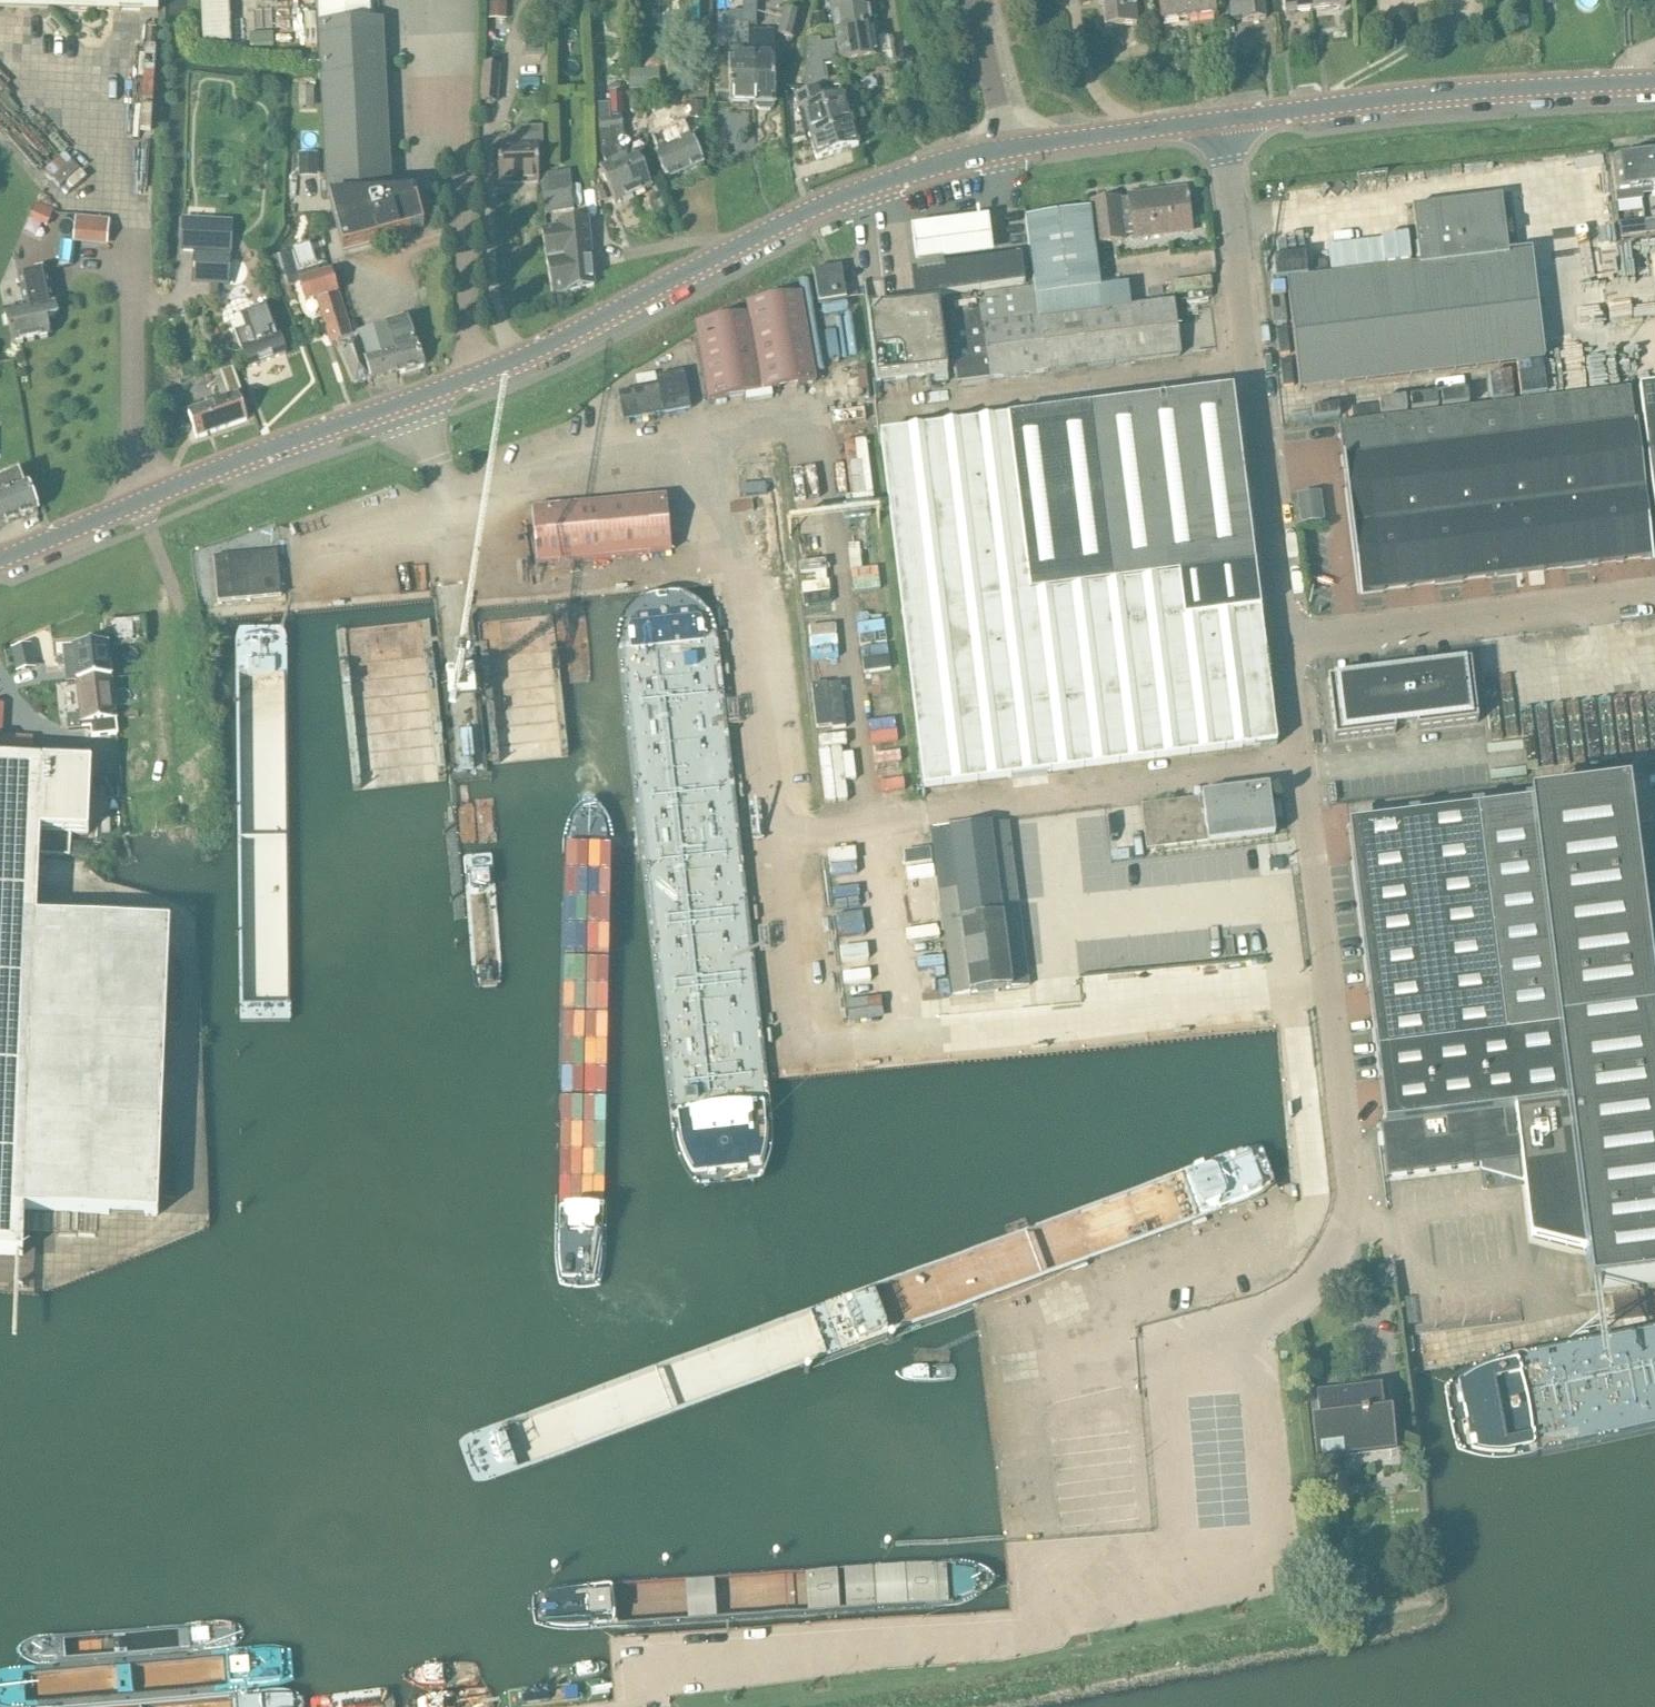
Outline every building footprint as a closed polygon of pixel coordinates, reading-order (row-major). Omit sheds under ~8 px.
[(158,13),(159,0),(0,0),(0,8),(158,13)] [(230,0),(202,0),(204,44),(232,42),(230,0)] [(835,32),(874,27),(870,3),(881,1),(881,0),(835,0),(830,1),(835,32)] [(1099,2),(1103,2),(1106,29),(1137,25),(1134,0),(1099,0),(1099,2)] [(1188,19),(1186,0),(1159,0),(1161,22),(1188,19)] [(1188,19),(1216,16),(1214,0),(1186,0),(1188,19)] [(1230,3),(1232,19),(1242,18),(1243,22),(1267,19),(1264,0),(1240,0),(1240,2),(1230,3)] [(1286,15),(1316,11),(1314,0),(1284,0),(1286,15)] [(1316,11),(1346,8),(1345,0),(1314,0),(1316,11)] [(598,20),(598,7),(588,8),(589,20),(598,20)] [(801,14),(784,10),(778,36),(794,40),(801,14)] [(505,24),(505,11),(489,11),(489,24),(505,24)] [(826,28),(824,14),(814,15),(817,30),(826,28)] [(371,23),(319,26),(329,201),(391,198),(391,196),(381,22),(371,23)] [(755,52),(756,45),(748,46),(748,27),(732,27),(732,57),(730,57),(730,106),(755,106),(755,70),(750,71),(750,59),(755,59),(755,52)] [(874,27),(835,32),(837,45),(821,48),(820,41),(806,43),(806,79),(804,80),(804,90),(828,85),(825,67),(879,58),(874,27)] [(755,70),(755,106),(776,106),(776,56),(775,56),(774,45),(756,45),(755,52),(755,59),(750,59),(750,71),(755,70)] [(499,67),(485,66),(482,102),(496,103),(499,67)] [(651,87),(650,71),(631,71),(631,88),(651,87)] [(810,138),(811,140),(832,134),(823,105),(820,106),(817,93),(794,100),(798,113),(804,112),(810,138)] [(622,107),(625,107),(624,94),(610,95),(611,108),(622,107)] [(843,99),(823,105),(832,134),(853,128),(843,99)] [(622,115),(611,116),(612,130),(614,149),(635,196),(652,188),(636,155),(630,157),(624,144),(622,115)] [(612,130),(611,116),(601,116),(604,153),(602,154),(608,167),(601,170),(617,204),(635,196),(614,149),(612,130)] [(664,116),(649,116),(649,134),(650,133),(659,154),(655,155),(667,182),(704,166),(696,148),(701,146),(697,136),(691,138),(685,123),(664,133),(664,116)] [(543,146),(543,128),(520,129),(520,144),(498,145),(499,186),(539,185),(538,146),(543,146)] [(853,128),(832,134),(811,140),(818,160),(859,147),(853,128)] [(301,154),(301,172),(318,172),(318,154),(301,154)] [(1638,160),(1642,191),(1654,189),(1654,158),(1638,160)] [(1638,160),(1611,164),(1615,195),(1616,203),(1643,199),(1642,191),(1638,160)] [(566,172),(565,166),(541,169),(542,176),(542,196),(543,196),(545,216),(575,212),(571,171),(566,172)] [(1187,191),(1093,203),(1093,208),(1093,209),(1093,210),(1098,243),(1122,240),(1124,240),(1123,235),(1134,234),(1134,239),(1164,235),(1164,229),(1191,225),(1187,191)] [(391,198),(329,201),(342,252),(424,231),(417,203),(413,205),(412,196),(391,198)] [(1420,267),(1287,283),(1300,390),(1521,363),(1543,360),(1531,253),(1508,256),(1501,198),(1413,209),(1420,267)] [(54,212),(36,204),(30,219),(48,227),(54,212)] [(1093,209),(1025,218),(1034,288),(1035,298),(1101,289),(1100,288),(1095,243),(1098,243),(1093,210),(1093,209)] [(186,218),(184,252),(195,252),(194,283),(229,285),(232,220),(186,218)] [(109,222),(77,219),(75,243),(107,246),(109,222)] [(544,234),(548,261),(592,256),(588,221),(560,224),(561,231),(544,234)] [(1647,234),(1646,221),(1619,225),(1621,238),(1647,234)] [(988,223),(910,234),(915,271),(993,260),(988,223)] [(291,275),(285,256),(274,260),(280,279),(291,275)] [(595,286),(592,256),(548,261),(554,295),(556,302),(569,299),(567,292),(595,286)] [(947,267),(911,272),(912,280),(915,303),(938,300),(938,297),(1025,286),(1021,257),(947,267)] [(846,300),(841,267),(814,272),(819,304),(846,300)] [(321,277),(318,268),(298,275),(307,304),(319,300),(333,344),(352,339),(332,274),(321,277)] [(53,301),(47,272),(20,278),(26,308),(5,313),(12,343),(51,335),(47,317),(57,315),(55,301),(53,301)] [(1038,321),(1034,321),(1040,374),(1181,356),(1174,301),(1131,307),(1128,285),(1100,288),(1101,289),(1035,298),(1038,321)] [(1034,288),(947,299),(957,384),(1040,374),(1034,321),(1038,321),(1035,298),(1034,288)] [(750,316),(695,325),(696,332),(700,356),(707,401),(814,384),(810,356),(800,296),(748,304),(750,316)] [(869,310),(868,311),(873,356),(876,381),(948,372),(946,356),(938,300),(915,303),(915,305),(869,310)] [(286,355),(268,307),(242,317),(247,328),(237,332),(240,338),(238,339),(249,369),(286,355)] [(389,333),(358,345),(370,381),(425,366),(408,324),(405,316),(386,322),(389,333)] [(355,386),(370,381),(358,345),(357,345),(355,338),(337,344),(341,356),(355,386)] [(234,368),(220,373),(225,388),(239,384),(234,368)] [(635,392),(620,394),(622,408),(624,421),(639,418),(692,409),(687,383),(686,373),(657,378),(659,387),(635,392)] [(1639,388),(1654,514),(1654,386),(1639,388)] [(1351,425),(1340,426),(1344,463),(1343,463),(1360,595),(1394,590),(1436,585),(1463,582),(1571,568),(1592,566),(1652,559),(1630,390),(1351,425)] [(1008,421),(882,437),(882,438),(927,789),(1277,745),(1272,709),(1260,614),(1260,612),(1255,570),(1252,544),(1249,519),(1238,439),(1233,393),(1080,413),(1102,589),(1030,598),(1008,422),(1008,421)] [(246,421),(238,399),(190,416),(197,438),(246,421)] [(1080,413),(1008,422),(1030,598),(1102,589),(1080,413)] [(21,475),(0,484),(0,529),(38,513),(21,475)] [(1324,523),(1320,493),(1298,496),(1302,526),(1324,523)] [(667,498),(532,510),(537,565),(672,552),(667,498)] [(277,552),(214,557),(218,602),(281,597),(277,552)] [(144,619),(106,623),(106,628),(108,646),(108,648),(147,644),(144,619)] [(17,674),(31,671),(26,646),(11,649),(17,674)] [(74,649),(64,650),(67,683),(78,682),(111,679),(108,648),(108,646),(96,647),(74,649)] [(1478,723),(1470,663),(1410,671),(1411,677),(1405,678),(1404,673),(1394,675),(1394,679),(1389,680),(1388,673),(1327,681),(1335,741),(1395,734),(1394,727),(1417,724),(1417,731),(1478,723)] [(82,717),(69,719),(70,730),(92,728),(92,736),(117,733),(111,679),(78,682),(82,717)] [(0,709),(0,761),(31,762),(32,743),(1,742),(2,709),(0,709)] [(23,1256),(25,1212),(158,1217),(169,948),(102,945),(103,922),(37,920),(40,856),(70,858),(71,844),(71,836),(89,836),(92,766),(12,763),(0,763),(0,1255),(23,1256)] [(1275,835),(1269,791),(1141,807),(1147,851),(1214,843),(1217,865),(1246,861),(1243,839),(1275,835)] [(1348,828),(1353,864),(1368,985),(1372,1020),(1380,1080),(1385,1124),(1380,1125),(1381,1127),(1385,1159),(1387,1178),(1394,1177),(1406,1176),(1411,1175),(1425,1173),(1466,1168),(1479,1166),(1498,1172),(1498,1173),(1499,1174),(1499,1175),(1499,1176),(1500,1177),(1501,1178),(1502,1178),(1503,1179),(1504,1179),(1505,1179),(1507,1179),(1508,1178),(1509,1177),(1510,1177),(1511,1175),(1522,1179),(1523,1184),(1530,1238),(1586,1253),(1591,1293),(1654,1285),(1654,1016),(1651,986),(1627,793),(1494,810),(1477,812),(1350,828),(1348,828)] [(1030,986),(1009,823),(933,833),(954,996),(1030,986)] [(1385,1288),(1397,1286),(1394,1267),(1385,1268),(1379,1269),(1382,1289),(1385,1288)] [(1381,1388),(1381,1385),(1359,1388),(1360,1391),(1320,1396),(1323,1421),(1318,1422),(1321,1449),(1393,1440),(1390,1413),(1387,1414),(1383,1388),(1381,1388)] [(1297,1574),(1293,1575),(1291,1575),(1293,1591),(1304,1590),(1303,1578),(1302,1574),(1301,1574),(1297,1574)]
